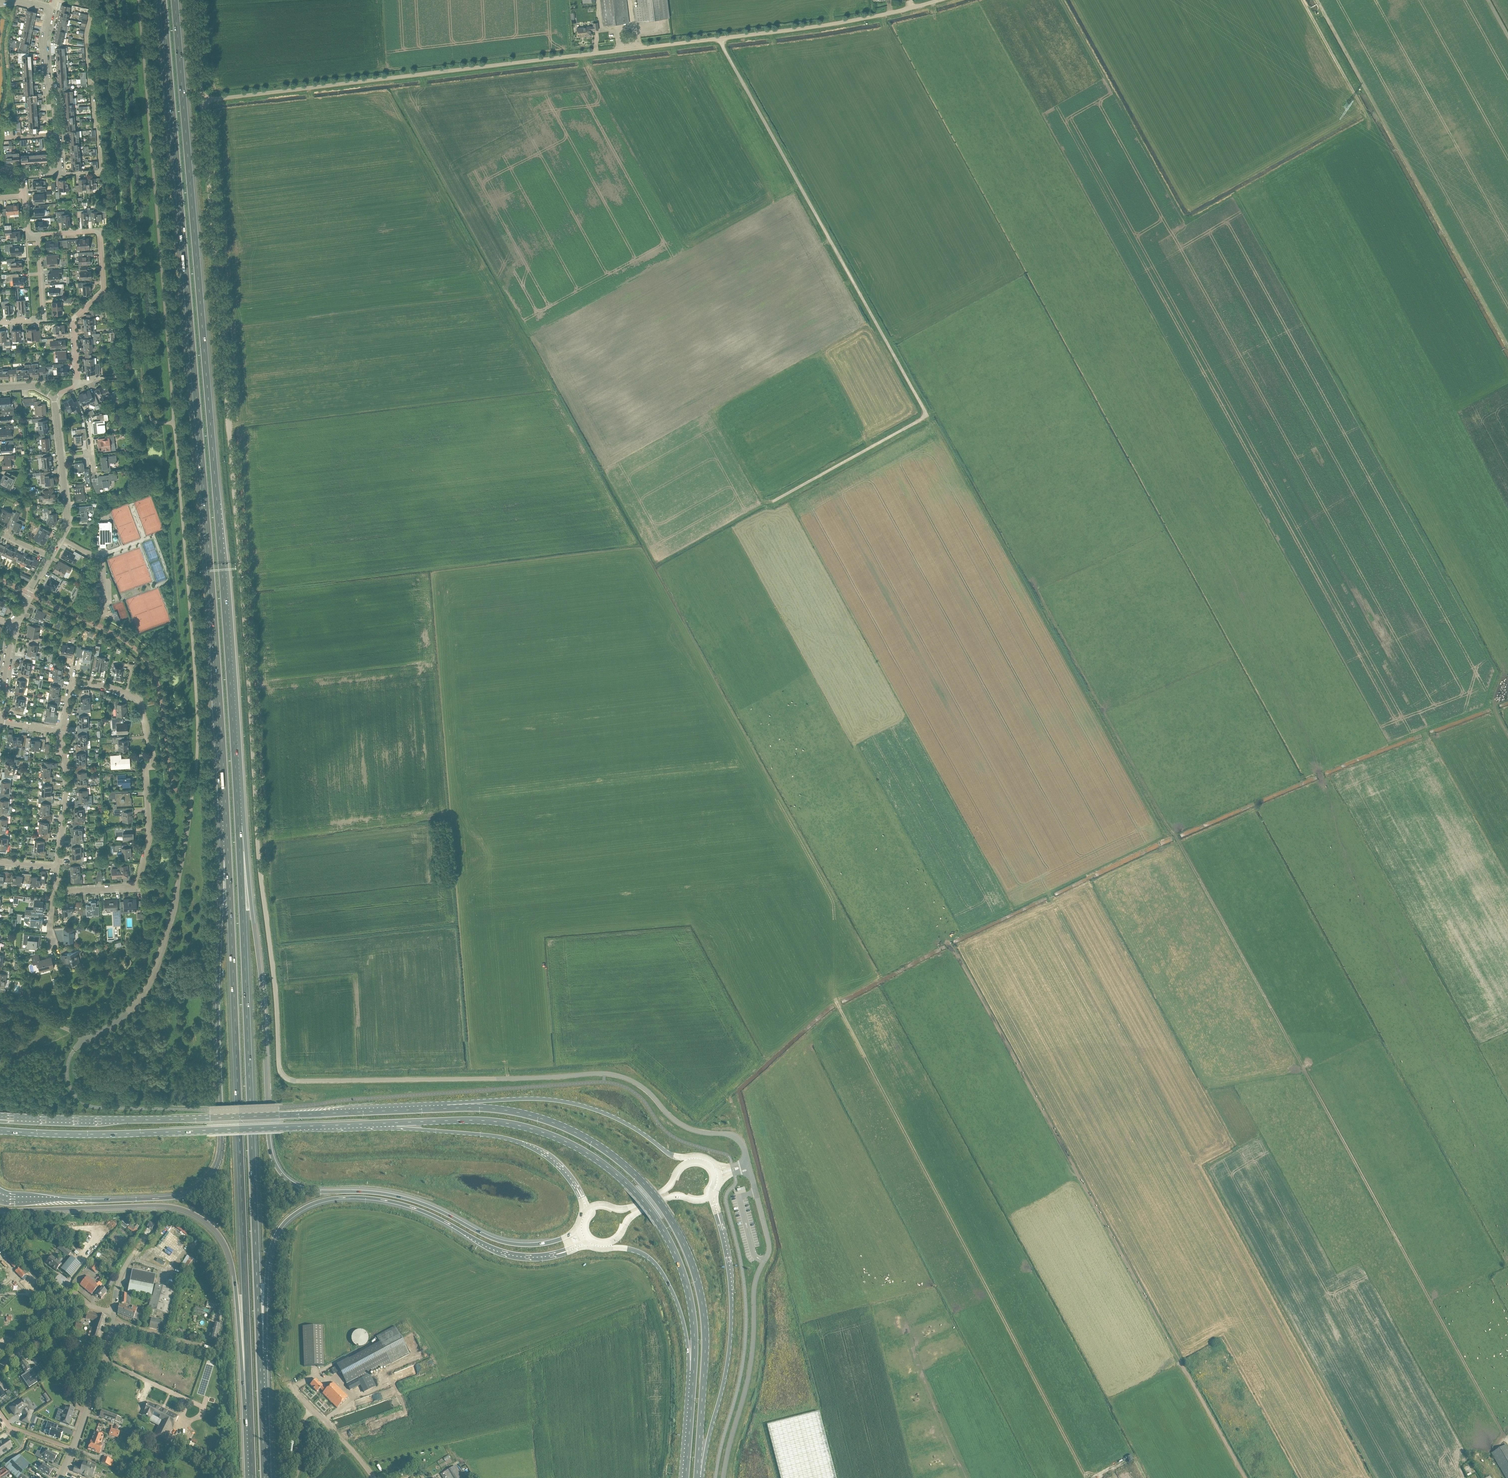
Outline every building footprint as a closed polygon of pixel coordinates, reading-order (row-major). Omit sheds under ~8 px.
[(626,0),(601,0),(604,26),(629,23),(626,0)] [(668,0),(637,0),(638,6),(634,6),(636,22),(670,18),(668,0)] [(66,5),(65,5),(62,5),(60,11),(69,13),(70,7),(66,6),(66,5)] [(27,10),(26,17),(35,19),(36,12),(27,10)] [(68,19),(69,13),(60,11),(59,17),(68,19)] [(33,25),(35,19),(26,17),(25,23),(33,25)] [(66,25),(68,19),(59,17),(58,23),(66,25)] [(32,31),(33,25),(25,23),(23,29),(32,31)] [(65,31),(66,25),(58,23),(56,30),(65,31)] [(598,30),(598,25),(597,23),(593,23),(594,26),(591,27),(591,26),(577,27),(578,35),(578,36),(578,37),(586,36),(586,35),(591,34),(591,30),(595,29),(595,30),(598,30)] [(31,37),(32,31),(23,29),(22,35),(31,37)] [(64,38),(65,31),(56,30),(55,36),(64,38)] [(29,43),(31,37),(22,35),(21,41),(29,43)] [(62,44),(64,38),(55,36),(54,42),(62,44)] [(28,49),(29,43),(21,41),(17,40),(16,43),(16,44),(16,45),(17,46),(18,47),(19,48),(18,51),(22,52),(22,53),(21,53),(29,53),(29,50),(28,49)] [(29,53),(21,53),(18,53),(19,58),(22,58),(22,63),(31,62),(31,56),(28,56),(29,53)] [(67,85),(67,79),(58,80),(58,86),(62,86),(62,89),(72,89),(72,88),(71,88),(71,85),(67,85)] [(73,94),(72,89),(62,89),(62,91),(64,91),(64,98),(73,97),(73,94)] [(47,162),(47,157),(48,156),(48,153),(40,154),(41,163),(47,162)] [(97,188),(96,178),(89,179),(90,185),(86,185),(86,189),(86,193),(93,193),(92,189),(97,188)] [(58,181),(58,186),(59,191),(69,190),(68,185),(68,180),(66,180),(66,179),(65,180),(58,181)] [(75,186),(76,191),(76,192),(82,192),(82,189),(86,189),(86,185),(86,179),(79,179),(79,186),(75,186)] [(40,188),(40,191),(46,191),(46,185),(42,186),(42,181),(33,181),(33,189),(40,188)] [(44,194),(39,194),(34,195),(34,202),(39,202),(44,202),(44,194)] [(3,209),(4,214),(4,215),(7,215),(7,214),(14,213),(19,213),(18,210),(19,210),(19,208),(18,208),(18,204),(13,204),(13,205),(6,205),(6,208),(3,209)] [(47,204),(43,204),(38,205),(40,205),(40,208),(35,208),(35,215),(44,215),(44,208),(48,207),(47,204)] [(94,209),(89,210),(87,210),(88,212),(88,215),(91,215),(92,222),(99,221),(102,221),(102,217),(106,216),(106,217),(107,217),(106,207),(106,211),(98,212),(98,211),(94,212),(94,209)] [(88,222),(88,215),(88,212),(83,212),(83,210),(77,211),(77,216),(81,216),(81,223),(88,222)] [(70,225),(70,220),(69,214),(64,215),(64,211),(57,212),(57,217),(58,220),(62,219),(62,226),(70,225)] [(47,228),(47,224),(51,223),(50,217),(47,218),(42,218),(42,221),(35,221),(36,229),(47,228)] [(8,229),(6,229),(5,229),(5,235),(10,235),(10,240),(14,240),(19,240),(19,242),(20,242),(20,240),(21,240),(20,232),(12,232),(11,229),(8,229)] [(77,239),(77,243),(77,249),(89,249),(89,238),(77,239)] [(67,248),(67,240),(63,240),(63,241),(51,242),(51,241),(46,241),(46,250),(58,249),(58,245),(63,245),(63,249),(67,248)] [(12,244),(7,244),(4,244),(5,251),(10,251),(11,256),(17,255),(22,255),(21,246),(13,247),(12,244)] [(93,251),(88,252),(81,252),(78,253),(79,257),(78,257),(79,265),(85,264),(90,264),(90,256),(93,256),(93,251)] [(59,255),(55,255),(50,255),(50,258),(47,258),(47,267),(49,266),(52,266),(57,266),(57,259),(59,259),(59,255)] [(14,259),(9,259),(7,259),(7,263),(11,263),(11,270),(18,270),(23,269),(22,261),(15,262),(14,259)] [(86,267),(81,267),(80,267),(81,272),(80,272),(80,279),(86,279),(91,279),(91,271),(84,272),(84,270),(87,270),(86,267)] [(62,270),(56,270),(51,270),(51,271),(54,270),(54,273),(48,274),(49,282),(53,281),(59,281),(59,276),(62,276),(62,270)] [(17,273),(12,274),(6,274),(6,281),(13,281),(14,286),(24,285),(23,282),(25,282),(25,277),(16,277),(16,274),(17,274),(17,273)] [(83,287),(83,294),(86,294),(86,295),(90,294),(90,290),(91,290),(91,285),(89,285),(89,282),(77,283),(78,288),(83,287)] [(64,289),(64,287),(63,284),(60,284),(55,284),(55,288),(49,288),(49,295),(54,295),(62,294),(62,290),(64,289)] [(25,300),(20,300),(18,300),(18,296),(14,297),(15,300),(15,305),(18,305),(19,312),(20,312),(21,312),(26,312),(25,300)] [(13,312),(12,300),(1,301),(1,307),(4,307),(5,313),(13,312)] [(52,302),(52,307),(53,307),(54,314),(62,314),(62,302),(52,302)] [(97,313),(97,310),(97,309),(90,310),(90,314),(86,314),(87,318),(81,318),(82,322),(84,321),(84,324),(93,324),(96,323),(95,317),(94,317),(93,314),(97,313)] [(93,330),(93,324),(84,324),(84,327),(82,327),(82,330),(84,330),(85,334),(91,334),(91,330),(93,330)] [(56,325),(56,326),(55,326),(54,326),(53,327),(52,328),(52,329),(52,330),(52,331),(52,332),(53,332),(53,333),(55,334),(56,334),(56,338),(64,337),(63,337),(63,334),(65,334),(64,325),(56,325)] [(27,329),(27,334),(27,339),(32,339),(33,341),(39,340),(39,330),(36,330),(36,328),(27,329)] [(12,330),(12,335),(12,340),(18,340),(18,342),(24,342),(24,336),(24,331),(20,331),(20,329),(18,330),(18,329),(17,329),(17,330),(12,330)] [(4,341),(4,346),(10,345),(10,344),(9,339),(6,339),(5,330),(0,331),(0,341),(4,341)] [(99,333),(91,334),(85,334),(85,338),(81,338),(81,342),(83,341),(83,344),(92,344),(96,344),(96,339),(100,338),(99,333)] [(53,338),(48,338),(47,338),(47,343),(50,343),(50,349),(66,347),(65,340),(53,341),(53,338)] [(93,350),(92,344),(83,344),(84,347),(81,347),(82,351),(85,350),(85,354),(92,354),(91,350),(93,350)] [(63,350),(58,351),(55,351),(56,357),(58,357),(58,361),(62,361),(67,360),(66,353),(63,353),(63,350)] [(92,358),(92,354),(85,354),(85,358),(82,358),(82,362),(85,361),(85,364),(93,364),(96,364),(96,357),(92,358)] [(43,374),(42,365),(40,365),(40,367),(38,367),(38,366),(38,363),(32,364),(32,368),(32,375),(35,375),(36,377),(39,377),(39,374),(43,374)] [(54,364),(54,369),(53,370),(54,375),(59,374),(59,375),(64,375),(64,374),(67,374),(67,366),(64,367),(63,363),(54,364)] [(99,363),(96,364),(93,364),(85,364),(85,367),(83,367),(83,370),(88,370),(89,374),(100,373),(99,363)] [(32,375),(32,368),(31,368),(30,364),(25,364),(25,367),(22,367),(23,376),(25,376),(26,378),(29,378),(29,375),(32,375)] [(23,376),(22,367),(16,368),(16,369),(12,369),(13,376),(16,376),(17,379),(20,379),(20,376),(23,376)] [(13,376),(12,369),(8,369),(8,368),(2,369),(3,378),(5,377),(6,380),(9,379),(9,376),(13,376)] [(96,389),(98,394),(101,401),(108,397),(107,397),(111,396),(110,393),(107,386),(103,387),(102,386),(96,389)] [(79,395),(81,400),(83,405),(92,401),(94,405),(98,403),(96,397),(94,392),(91,394),(89,390),(85,392),(86,393),(79,396),(79,395)] [(1,407),(4,407),(5,410),(2,410),(2,411),(13,410),(14,410),(13,406),(10,406),(10,402),(11,402),(11,401),(10,401),(10,397),(0,398),(0,407),(1,407)] [(23,399),(23,404),(24,406),(34,404),(36,417),(42,416),(42,415),(46,414),(46,407),(45,403),(41,404),(41,400),(36,401),(36,397),(32,398),(23,399)] [(66,412),(71,410),(73,409),(74,412),(80,410),(80,408),(78,404),(75,405),(72,398),(64,401),(66,406),(64,407),(66,412)] [(13,410),(2,411),(2,414),(0,414),(0,417),(0,422),(5,422),(11,421),(11,418),(14,418),(13,410)] [(100,420),(99,421),(94,421),(93,422),(94,423),(94,425),(93,425),(94,433),(104,432),(105,431),(104,414),(96,415),(97,419),(100,418),(100,420)] [(39,418),(34,418),(32,419),(32,422),(38,422),(39,433),(48,432),(47,420),(40,421),(39,418)] [(14,429),(14,428),(23,427),(23,425),(11,425),(6,425),(6,429),(0,429),(1,438),(6,437),(11,437),(11,429),(14,429)] [(81,440),(86,439),(85,428),(80,429),(76,429),(77,436),(73,436),(74,447),(82,447),(81,440)] [(114,434),(113,434),(108,435),(108,438),(99,439),(100,447),(101,447),(102,451),(107,450),(111,450),(115,449),(114,443),(115,443),(114,434)] [(45,435),(40,436),(37,436),(35,436),(35,439),(37,439),(41,439),(42,451),(45,450),(50,450),(49,438),(45,438),(45,435)] [(13,440),(10,440),(5,440),(5,441),(7,441),(7,444),(1,445),(2,453),(12,452),(12,447),(14,446),(13,440)] [(48,453),(43,453),(38,454),(38,458),(41,458),(42,469),(52,468),(51,456),(49,456),(48,453)] [(14,455),(9,455),(4,456),(4,461),(2,461),(3,468),(8,467),(11,467),(11,460),(14,460),(14,455)] [(116,455),(106,456),(101,457),(102,462),(101,462),(101,463),(103,462),(103,464),(102,465),(102,468),(101,468),(101,472),(111,471),(110,463),(117,462),(116,455)] [(91,482),(90,473),(89,468),(84,468),(84,463),(82,462),(75,462),(74,464),(75,471),(76,472),(84,471),(86,483),(91,482)] [(50,471),(45,471),(40,472),(41,475),(41,483),(45,483),(45,485),(49,485),(49,486),(54,486),(53,477),(49,477),(49,475),(50,475),(50,471)] [(17,475),(12,473),(10,476),(4,474),(0,483),(0,484),(3,486),(3,484),(6,486),(10,488),(13,481),(14,482),(17,476),(17,475)] [(109,474),(109,475),(101,476),(102,477),(99,477),(98,477),(99,484),(96,484),(96,481),(92,481),(92,484),(95,488),(97,493),(100,492),(100,487),(109,486),(110,484),(110,480),(117,479),(117,473),(109,474)] [(83,487),(84,487),(84,483),(76,484),(76,487),(74,487),(75,493),(76,501),(81,500),(86,500),(85,494),(84,494),(83,487)] [(55,499),(55,494),(55,493),(54,493),(53,490),(43,491),(43,495),(39,495),(39,501),(44,500),(44,504),(55,502),(54,499),(55,499)] [(92,505),(81,506),(76,507),(77,515),(77,516),(78,516),(79,521),(87,520),(87,515),(86,511),(93,510),(92,505)] [(16,513),(13,511),(12,513),(3,509),(2,510),(1,512),(1,513),(0,515),(0,518),(8,522),(9,520),(11,521),(16,513)] [(57,510),(49,511),(49,513),(48,514),(48,517),(49,517),(49,518),(47,522),(54,526),(58,520),(57,520),(56,516),(57,516),(57,510)] [(19,532),(21,528),(24,521),(18,518),(20,513),(16,511),(16,513),(11,521),(15,523),(12,529),(19,532)] [(111,529),(111,524),(111,523),(109,522),(99,522),(99,535),(97,535),(97,544),(100,544),(100,547),(106,547),(106,541),(109,541),(108,535),(111,535),(110,529),(111,529)] [(33,539),(37,541),(44,545),(51,532),(41,526),(33,539)] [(11,548),(9,547),(9,545),(7,544),(5,546),(2,544),(0,548),(0,557),(2,554),(7,556),(11,548)] [(15,564),(17,560),(20,553),(16,552),(18,549),(15,547),(14,549),(11,548),(7,556),(13,559),(11,562),(15,564)] [(61,557),(65,559),(71,563),(74,556),(79,559),(81,555),(75,551),(73,554),(65,549),(61,557)] [(25,565),(29,557),(27,556),(28,554),(25,552),(23,555),(20,553),(17,560),(20,561),(20,562),(25,565)] [(39,560),(35,559),(36,557),(33,556),(32,558),(29,557),(25,565),(30,567),(30,568),(34,570),(37,564),(39,560)] [(72,568),(70,567),(65,564),(64,567),(57,563),(53,571),(66,578),(69,572),(72,568)] [(63,579),(54,574),(56,575),(54,578),(51,576),(50,579),(49,578),(45,586),(52,590),(52,589),(55,590),(59,583),(61,584),(63,579)] [(30,620),(35,622),(39,624),(41,621),(43,622),(47,614),(43,612),(37,609),(36,612),(36,613),(34,617),(32,616),(30,620)] [(44,626),(39,625),(34,623),(34,625),(29,625),(29,628),(30,629),(29,635),(27,635),(31,636),(31,639),(38,640),(38,641),(42,641),(42,638),(38,637),(40,628),(44,629),(44,626)] [(37,650),(38,641),(38,640),(31,639),(29,639),(29,642),(26,641),(26,644),(28,645),(28,648),(37,650)] [(61,646),(61,649),(60,654),(65,655),(65,654),(68,655),(68,657),(72,657),(74,646),(63,644),(62,647),(61,646)] [(90,662),(91,657),(92,650),(81,649),(81,647),(77,646),(76,656),(80,656),(83,656),(82,661),(90,662)] [(35,659),(37,650),(28,648),(27,652),(24,652),(24,654),(27,655),(26,657),(24,657),(35,659)] [(106,658),(97,656),(95,669),(99,670),(99,668),(107,670),(108,661),(105,660),(106,658)] [(35,659),(24,657),(23,660),(21,659),(20,662),(23,662),(22,666),(31,668),(33,659),(35,659)] [(66,664),(61,663),(57,663),(56,667),(54,666),(53,670),(51,669),(51,671),(53,672),(62,673),(63,668),(65,669),(66,664)] [(123,666),(123,665),(114,663),(113,671),(116,671),(115,679),(119,680),(118,680),(122,681),(124,671),(122,671),(123,666)] [(31,668),(22,666),(21,670),(19,669),(18,672),(21,673),(21,675),(18,675),(29,677),(31,668)] [(61,678),(62,673),(53,672),(52,677),(54,677),(54,681),(63,683),(64,678),(61,678)] [(29,677),(18,675),(17,677),(15,677),(14,680),(17,680),(16,684),(28,686),(28,685),(26,684),(27,677),(29,677)] [(62,687),(63,683),(54,681),(53,685),(51,685),(50,690),(59,691),(60,687),(62,687)] [(28,686),(16,684),(16,688),(13,687),(13,690),(15,691),(15,693),(26,695),(24,694),(25,687),(28,687),(28,686)] [(80,698),(81,702),(90,702),(89,689),(79,689),(79,693),(80,693),(80,696),(78,696),(78,699),(80,698)] [(58,696),(59,691),(50,690),(48,699),(60,701),(60,697),(58,696)] [(25,703),(26,695),(15,693),(17,694),(17,696),(14,696),(14,699),(16,699),(16,703),(27,705),(28,703),(25,703)] [(59,705),(60,701),(48,699),(46,708),(55,710),(56,705),(59,705)] [(118,699),(112,700),(113,708),(116,707),(117,715),(113,715),(112,716),(112,719),(117,719),(117,716),(127,715),(126,703),(119,703),(118,699)] [(90,711),(90,702),(81,702),(81,706),(78,706),(79,709),(81,709),(81,711),(79,711),(79,712),(90,711)] [(27,705),(16,703),(15,707),(12,706),(12,709),(14,709),(14,712),(23,714),(25,705),(27,706),(27,705)] [(55,715),(55,710),(46,708),(45,713),(48,714),(47,718),(56,720),(57,715),(55,715)] [(90,711),(79,712),(79,714),(76,714),(76,717),(79,717),(79,721),(89,720),(88,711),(90,711)] [(123,718),(118,719),(117,719),(112,719),(112,729),(117,729),(117,734),(128,733),(127,723),(123,723),(123,718)] [(89,730),(89,720),(79,721),(79,725),(77,725),(77,728),(80,728),(80,730),(77,730),(89,730)] [(89,730),(77,730),(77,733),(75,733),(75,736),(78,736),(78,740),(87,739),(87,730),(89,730)] [(16,745),(17,736),(12,736),(12,733),(8,733),(6,746),(11,747),(11,745),(16,745)] [(26,745),(26,734),(22,734),(22,737),(17,736),(16,745),(21,746),(21,744),(26,745)] [(34,749),(35,740),(30,740),(31,737),(27,737),(27,734),(26,734),(26,744),(26,745),(25,746),(29,747),(29,749),(34,749)] [(122,736),(117,737),(112,737),(113,743),(119,743),(119,750),(129,750),(128,740),(122,740),(122,736)] [(40,741),(35,740),(34,749),(40,750),(40,747),(44,748),(45,739),(40,738),(40,741)] [(88,748),(87,739),(78,740),(78,743),(76,744),(76,746),(78,746),(79,749),(76,749),(88,748)] [(88,749),(88,748),(76,749),(76,752),(74,752),(74,755),(76,755),(76,758),(85,758),(85,749),(88,749)] [(121,755),(116,755),(111,755),(112,767),(115,767),(115,768),(120,768),(120,767),(130,766),(129,758),(120,758),(120,755),(121,755)] [(14,767),(15,763),(18,764),(18,759),(6,758),(6,761),(3,761),(3,764),(5,764),(5,768),(18,769),(18,767),(14,767)] [(89,758),(85,758),(76,758),(77,762),(74,762),(74,765),(77,765),(77,768),(76,768),(77,768),(86,767),(86,760),(89,759),(89,758)] [(51,767),(53,767),(54,762),(44,761),(44,766),(41,765),(41,771),(50,772),(51,767)] [(86,777),(86,767),(77,768),(77,770),(75,771),(75,773),(77,773),(78,777),(86,777)] [(18,769),(5,768),(5,771),(2,771),(2,774),(5,774),(4,777),(2,776),(2,777),(13,777),(13,778),(17,778),(18,774),(14,773),(14,770),(17,770),(18,769)] [(50,776),(50,772),(41,771),(40,776),(43,776),(43,780),(45,780),(55,781),(52,781),(52,776),(50,776)] [(126,774),(121,774),(117,775),(118,783),(122,783),(122,787),(131,786),(130,777),(126,778),(126,774)] [(13,778),(13,777),(2,777),(1,779),(0,779),(0,782),(1,782),(1,786),(10,787),(11,778),(13,778)] [(87,786),(86,777),(78,777),(78,781),(75,781),(75,784),(78,784),(78,786),(77,786),(77,787),(87,786)] [(54,786),(55,781),(45,780),(43,780),(42,780),(41,784),(42,784),(42,789),(51,790),(52,785),(54,786)] [(1,786),(1,790),(0,790),(0,793),(1,793),(0,795),(9,796),(10,787),(1,786)] [(87,795),(87,786),(77,787),(78,787),(78,789),(76,789),(76,792),(78,792),(79,796),(87,795)] [(51,795),(51,790),(42,789),(41,795),(44,795),(44,799),(53,800),(53,795),(51,795)] [(116,798),(116,804),(116,806),(122,805),(122,806),(126,806),(126,805),(132,805),(131,798),(131,797),(130,797),(130,792),(128,792),(128,790),(109,791),(109,798),(116,798)] [(9,796),(0,795),(0,798),(0,805),(8,805),(9,796)] [(88,804),(87,795),(79,796),(79,799),(76,800),(76,803),(79,802),(79,805),(74,805),(87,805),(88,804)] [(53,804),(53,800),(44,799),(43,803),(41,802),(40,808),(50,809),(50,804),(53,804)] [(8,805),(0,805),(0,814),(8,815),(11,815),(12,805),(8,805)] [(84,814),(84,809),(87,809),(87,805),(74,805),(74,808),(72,808),(72,811),(74,811),(75,815),(84,814)] [(49,814),(50,809),(40,808),(40,813),(42,813),(42,818),(51,818),(52,814),(49,814)] [(129,808),(124,808),(114,809),(115,812),(115,815),(122,815),(123,821),(133,821),(132,811),(129,811),(129,808)] [(8,816),(8,815),(0,814),(0,823),(7,824),(7,822),(12,822),(12,817),(8,816)] [(85,823),(84,814),(75,815),(75,818),(72,818),(73,821),(75,821),(75,824),(73,824),(85,823)] [(51,823),(51,818),(42,818),(42,821),(39,821),(39,827),(48,827),(48,823),(51,823)] [(0,823),(0,833),(9,834),(9,833),(6,833),(7,824),(0,823)] [(85,824),(85,823),(73,824),(73,827),(70,827),(71,830),(73,830),(73,833),(83,833),(82,824),(85,824)] [(132,826),(127,826),(115,827),(116,835),(123,835),(123,841),(134,841),(133,832),(129,832),(128,826),(132,826)] [(48,832),(48,827),(39,827),(38,832),(41,832),(40,836),(50,837),(50,832),(48,832)] [(9,834),(0,833),(0,842),(8,843),(8,841),(9,834)] [(83,842),(83,833),(73,833),(74,837),(71,837),(71,840),(74,840),(74,842),(71,843),(83,842)] [(50,837),(40,836),(38,836),(38,840),(35,840),(35,845),(44,846),(44,841),(47,841),(47,837),(50,837)] [(83,842),(71,843),(72,845),(69,846),(69,849),(72,848),(72,852),(81,851),(81,843),(83,842)] [(121,844),(116,845),(114,845),(114,852),(118,851),(118,849),(122,849),(122,851),(119,851),(119,852),(117,853),(118,858),(119,859),(122,859),(122,858),(131,857),(130,847),(121,848),(121,844)] [(43,851),(44,846),(35,845),(34,850),(37,851),(36,855),(45,856),(46,851),(43,851)] [(82,861),(81,851),(72,852),(72,856),(70,856),(70,859),(73,859),(73,861),(70,861),(70,862),(82,861)] [(80,870),(79,866),(83,865),(82,861),(70,862),(70,864),(66,864),(66,867),(70,867),(71,871),(80,870)] [(128,877),(127,865),(124,865),(124,862),(115,863),(118,863),(118,866),(119,866),(120,869),(112,870),(112,869),(112,878),(128,877)] [(82,883),(82,878),(82,877),(80,876),(80,870),(71,871),(71,875),(68,875),(68,878),(71,878),(71,880),(73,880),(73,883),(82,883)] [(0,873),(0,883),(3,883),(3,881),(7,881),(8,872),(4,871),(4,872),(2,872),(2,874),(0,873)] [(16,884),(17,875),(12,875),(13,872),(8,872),(7,881),(11,881),(11,884),(16,884)] [(26,885),(27,873),(22,873),(22,875),(17,875),(16,884),(22,885),(26,885)] [(35,886),(36,877),(31,876),(31,874),(27,873),(26,885),(35,886)] [(45,884),(46,875),(41,874),(41,877),(36,877),(35,886),(40,886),(41,884),(45,884)] [(14,895),(13,904),(18,905),(19,900),(25,901),(26,896),(14,895)] [(31,909),(31,911),(43,912),(44,908),(43,908),(43,901),(40,901),(40,897),(31,897),(30,901),(34,902),(33,909),(31,909)] [(105,900),(105,905),(105,910),(115,910),(115,917),(121,917),(121,913),(120,909),(117,909),(117,899),(112,900),(113,901),(105,901),(105,900)] [(120,901),(120,909),(121,913),(129,913),(129,910),(136,910),(136,900),(128,901),(128,899),(124,899),(124,901),(120,901)] [(86,904),(86,909),(86,915),(92,914),(92,912),(96,911),(96,917),(100,917),(99,900),(88,901),(88,904),(86,904)] [(82,901),(76,902),(75,902),(75,903),(73,903),(73,902),(62,903),(63,915),(67,915),(67,916),(70,916),(72,915),(71,910),(78,910),(79,915),(83,914),(82,901)] [(39,915),(34,915),(25,914),(24,920),(31,921),(30,925),(41,926),(42,919),(37,919),(37,915),(39,915)] [(74,929),(69,929),(64,930),(64,942),(73,941),(73,936),(75,936),(74,929)] [(40,935),(35,935),(24,934),(23,944),(27,944),(27,948),(36,949),(37,947),(39,947),(40,935)] [(76,953),(81,952),(81,950),(67,953),(68,955),(65,956),(67,965),(79,962),(76,953)] [(39,954),(34,955),(31,956),(33,963),(37,962),(39,971),(54,967),(51,956),(46,958),(40,959),(39,954)] [(155,1225),(150,1222),(143,1233),(148,1236),(155,1225)] [(196,1261),(187,1255),(180,1267),(188,1272),(196,1261)] [(59,1267),(62,1268),(63,1266),(61,1264),(62,1264),(52,1256),(47,1263),(56,1271),(59,1267)] [(70,1277),(81,1264),(71,1257),(63,1266),(62,1268),(61,1269),(70,1277)] [(17,1265),(10,1258),(7,1261),(14,1268),(17,1265)] [(89,1268),(95,1273),(100,1267),(94,1262),(89,1268)] [(19,1268),(16,1272),(22,1279),(26,1275),(19,1268)] [(154,1285),(156,1275),(132,1270),(128,1292),(151,1297),(151,1296),(154,1285)] [(107,1292),(103,1289),(101,1287),(100,1286),(102,1284),(99,1282),(97,1284),(87,1276),(80,1285),(92,1294),(94,1292),(96,1294),(101,1299),(107,1292)] [(175,1290),(155,1285),(152,1297),(151,1296),(151,1297),(148,1309),(147,1315),(154,1317),(155,1311),(169,1314),(175,1290)] [(210,1308),(209,1310),(208,1313),(211,1314),(210,1318),(213,1319),(216,1310),(216,1307),(214,1307),(215,1304),(208,1301),(206,1307),(210,1308)] [(140,1314),(136,1313),(138,1308),(133,1306),(132,1309),(126,1307),(127,1306),(122,1305),(122,1306),(119,1305),(118,1313),(138,1320),(140,1314)] [(102,1332),(107,1317),(98,1314),(88,1311),(86,1319),(97,1322),(96,1323),(94,1322),(92,1327),(91,1326),(90,1328),(92,1329),(88,1338),(99,1342),(103,1332),(102,1332)] [(151,1321),(150,1328),(158,1330),(161,1321),(154,1319),(153,1322),(151,1321)] [(213,1330),(211,1337),(211,1338),(217,1339),(219,1329),(221,1329),(222,1324),(217,1323),(217,1324),(213,1323),(211,1330),(213,1330)] [(323,1325),(303,1326),(304,1366),(321,1366),(324,1365),(324,1364),(323,1325)] [(384,1350),(403,1340),(396,1326),(377,1337),(380,1342),(384,1350)] [(358,1347),(360,1347),(363,1346),(365,1345),(367,1343),(368,1341),(368,1339),(368,1336),(367,1334),(365,1332),(363,1331),(360,1330),(358,1330),(355,1331),(353,1333),(352,1335),(351,1337),(351,1340),(352,1342),(354,1344),(356,1346),(358,1347)] [(54,1336),(49,1339),(52,1344),(57,1340),(54,1336)] [(410,1353),(403,1340),(384,1350),(391,1363),(410,1353)] [(337,1366),(331,1369),(334,1374),(340,1371),(342,1374),(350,1390),(360,1385),(358,1380),(370,1374),(391,1363),(384,1350),(380,1342),(349,1359),(348,1358),(336,1365),(337,1366)] [(30,1369),(28,1365),(25,1361),(20,1364),(25,1372),(26,1372),(29,1377),(34,1374),(30,1369)] [(376,1386),(370,1374),(358,1380),(360,1385),(364,1392),(376,1386)] [(316,1379),(314,1381),(310,1385),(317,1392),(320,1389),(324,1392),(328,1388),(324,1385),(323,1386),(316,1379)] [(328,1388),(324,1392),(323,1393),(337,1408),(340,1404),(348,1397),(333,1383),(328,1388)] [(48,1404),(51,1401),(46,1394),(43,1396),(47,1401),(46,1401),(48,1404)] [(21,1410),(24,1415),(22,1421),(29,1423),(33,1413),(28,1405),(26,1406),(25,1404),(25,1403),(24,1403),(22,1400),(19,1402),(16,1404),(10,1408),(15,1415),(21,1410)] [(142,1415),(147,1417),(151,1418),(149,1421),(158,1425),(152,1437),(165,1443),(171,1432),(174,1428),(178,1416),(156,1406),(148,1403),(142,1415)] [(75,1409),(70,1407),(66,1406),(64,1412),(64,1411),(60,1422),(69,1425),(75,1409)] [(122,1418),(107,1412),(102,1411),(100,1417),(115,1422),(115,1421),(120,1423),(122,1418)] [(831,1458),(819,1411),(767,1425),(776,1460),(781,1477),(836,1477),(831,1458)] [(63,1432),(56,1430),(58,1425),(48,1421),(45,1428),(51,1430),(49,1435),(60,1439),(63,1432)] [(109,1435),(118,1438),(120,1431),(112,1428),(109,1435)] [(101,1443),(104,1435),(94,1432),(88,1450),(100,1454),(103,1444),(101,1443)] [(4,1453),(5,1452),(6,1452),(7,1451),(7,1450),(12,1447),(7,1440),(3,1443),(2,1442),(0,1444),(0,1455),(4,1453)] [(1492,1453),(1507,1477),(1507,1448),(1506,1445),(1492,1453)] [(57,1456),(44,1449),(42,1453),(38,1451),(35,1456),(48,1463),(50,1460),(52,1461),(52,1459),(54,1461),(57,1456)] [(23,1474),(30,1465),(20,1455),(4,1466),(17,1477),(19,1477),(22,1475),(26,1477),(29,1477),(23,1474)] [(114,1460),(111,1459),(104,1457),(102,1463),(112,1466),(114,1460)] [(96,1467),(96,1466),(84,1462),(81,1469),(75,1467),(73,1472),(85,1475),(85,1476),(90,1477),(92,1477),(96,1467)] [(49,1475),(53,1469),(43,1463),(40,1467),(39,1466),(36,1471),(38,1472),(43,1475),(45,1473),(49,1475)] [(455,1466),(454,1466),(441,1474),(444,1477),(462,1477),(455,1466)] [(0,1471),(0,1477),(3,1477),(8,1474),(4,1468),(0,1471)]
